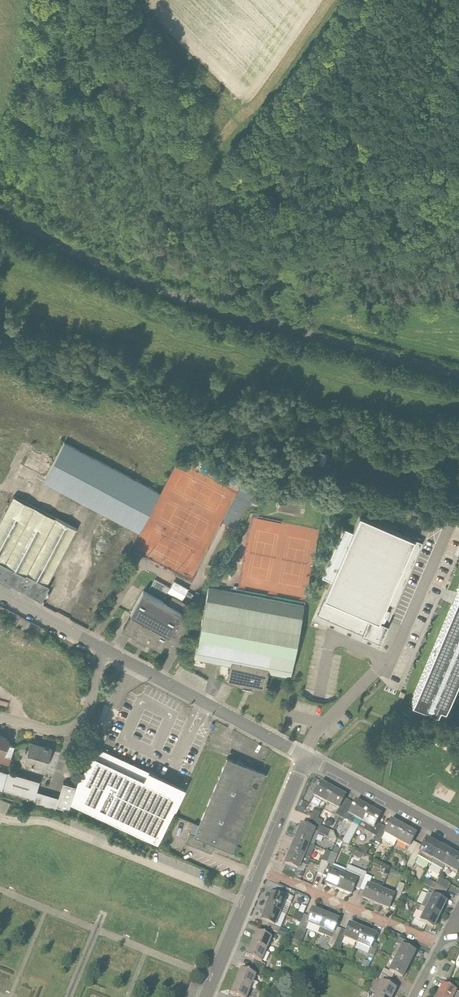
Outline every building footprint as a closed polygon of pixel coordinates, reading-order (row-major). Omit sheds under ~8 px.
[(157,490),(64,442),(43,480),(139,532),(147,518),(160,492),(157,490)] [(405,452),(405,451),(400,450),(399,455),(404,456),(404,458),(419,464),(421,458),(405,452)] [(433,466),(422,464),(420,476),(436,479),(437,475),(438,472),(438,469),(432,469),(433,467),(433,466)] [(243,480),(243,481),(239,489),(243,492),(227,523),(233,526),(245,506),(248,508),(252,501),(256,504),(263,491),(243,480)] [(26,573),(47,585),(78,527),(14,496),(0,522),(0,561),(4,563),(25,574),(26,573)] [(360,511),(317,613),(381,641),(390,619),(424,538),(360,511)] [(26,573),(25,574),(4,563),(0,570),(0,577),(19,587),(26,573)] [(48,585),(47,585),(26,573),(19,587),(41,598),(40,599),(41,599),(48,585)] [(164,597),(169,587),(155,579),(149,589),(164,597)] [(174,581),(173,583),(168,591),(182,599),(188,589),(174,581)] [(412,701),(437,712),(440,705),(445,707),(450,694),(458,674),(458,585),(457,592),(454,598),(412,701)] [(208,587),(194,658),(221,663),(219,675),(244,687),(264,691),(267,672),(290,677),(292,667),(302,615),(304,606),(208,587)] [(131,614),(168,634),(169,635),(170,632),(176,636),(178,637),(187,618),(193,607),(171,597),(167,605),(143,590),(130,613),(131,614)] [(160,648),(168,634),(131,614),(123,628),(143,639),(142,640),(147,643),(148,641),(160,648)] [(9,765),(14,746),(6,744),(8,738),(1,736),(2,734),(0,733),(0,762),(9,765)] [(51,748),(31,742),(25,761),(44,767),(51,748)] [(89,742),(71,804),(158,844),(184,786),(178,783),(148,769),(147,770),(103,749),(89,742)] [(189,833),(186,842),(210,852),(210,851),(213,843),(233,851),(265,773),(262,772),(227,758),(199,824),(195,835),(189,833)] [(39,781),(7,771),(1,790),(34,799),(39,781)] [(76,786),(63,782),(56,805),(68,809),(76,786)] [(326,803),(333,791),(320,784),(314,796),(326,803)] [(345,797),(333,791),(326,803),(338,809),(335,815),(341,818),(349,802),(344,799),(345,797)] [(307,804),(301,801),(297,809),(303,812),(307,804)] [(353,824),(358,827),(361,822),(368,809),(356,803),(355,805),(349,802),(341,818),(353,824)] [(368,809),(361,822),(366,825),(363,830),(376,836),(382,826),(377,823),(381,816),(368,809)] [(320,814),(313,811),(312,814),(310,817),(309,822),(321,827),(323,821),(318,819),(320,814)] [(295,839),(314,846),(319,834),(328,837),(327,839),(335,842),(337,840),(333,832),(321,827),(309,822),(306,828),(301,826),(295,839)] [(376,836),(376,837),(374,841),(379,844),(382,839),(385,834),(397,841),(404,828),(391,822),(388,829),(382,826),(376,836)] [(406,853),(412,856),(418,845),(412,842),(416,835),(404,828),(397,841),(409,847),(406,853)] [(303,857),(304,857),(309,844),(296,839),(290,851),(303,857)] [(418,857),(430,864),(439,847),(426,841),(423,847),(418,845),(412,856),(407,865),(412,867),(418,857)] [(361,851),(366,853),(369,849),(368,845),(360,847),(361,851)] [(334,847),(331,854),(337,856),(340,849),(334,847)] [(442,870),(445,866),(451,854),(439,847),(430,864),(442,870)] [(284,871),(294,875),(301,878),(306,866),(307,866),(310,859),(304,857),(303,857),(290,851),(285,865),(286,865),(284,871)] [(321,861),(327,864),(331,854),(325,851),(321,861)] [(331,854),(327,864),(322,875),(328,877),(325,884),(338,889),(343,876),(331,871),(337,856),(331,854)] [(451,854),(445,866),(457,873),(458,869),(458,858),(451,854)] [(322,875),(327,864),(321,861),(316,873),(322,875)] [(343,877),(338,890),(351,895),(354,888),(360,890),(364,878),(359,876),(346,871),(344,877),(343,877)] [(381,892),(368,887),(372,878),(366,876),(365,879),(364,878),(360,890),(365,892),(362,899),(375,904),(381,892)] [(439,879),(436,885),(447,891),(450,885),(439,879)] [(381,892),(375,904),(389,910),(390,907),(395,909),(405,886),(399,883),(394,897),(381,892)] [(430,889),(445,896),(447,891),(436,885),(432,883),(430,889)] [(430,889),(421,906),(439,916),(445,903),(442,901),(445,896),(430,889)] [(291,903),(294,897),(281,892),(279,897),(272,894),(267,907),(280,913),(286,916),(291,903)] [(412,924),(423,930),(426,925),(433,928),(439,916),(421,906),(418,911),(422,913),(418,920),(415,918),(412,924)] [(266,929),(267,929),(278,934),(280,929),(275,926),(280,913),(267,907),(262,921),(269,923),(266,929)] [(318,934),(318,933),(325,916),(312,910),(310,916),(304,914),(293,940),(301,943),(307,930),(318,934)] [(296,911),(293,918),(301,921),(304,914),(296,911)] [(318,933),(318,934),(330,938),(328,945),(334,947),(341,930),(335,927),(338,921),(325,916),(318,933)] [(358,943),(363,931),(349,925),(347,932),(341,930),(334,947),(340,950),(344,938),(358,943)] [(251,945),(266,951),(272,939),(275,941),(278,934),(267,929),(264,936),(256,933),(251,945)] [(363,931),(358,943),(370,949),(368,954),(374,956),(380,941),(374,939),(376,936),(363,931)] [(391,957),(396,960),(408,966),(415,953),(413,952),(416,947),(399,939),(396,945),(397,945),(391,957)] [(251,967),(262,972),(265,965),(261,964),(266,951),(251,945),(246,957),(254,961),(251,967)] [(331,955),(326,953),(325,956),(324,956),(323,960),(328,962),(330,958),(331,955)] [(384,969),(381,975),(392,980),(395,975),(402,978),(408,966),(396,960),(390,972),(384,969)] [(249,974),(241,970),(236,983),(251,989),(256,977),(259,978),(262,972),(251,967),(249,974)] [(396,990),(389,986),(392,980),(381,975),(378,981),(375,979),(369,991),(375,994),(381,996),(393,996),(396,990)] [(236,983),(231,995),(236,996),(253,996),(253,995),(249,993),(251,989),(236,983)] [(437,995),(441,996),(458,996),(458,994),(442,985),(437,995)]
